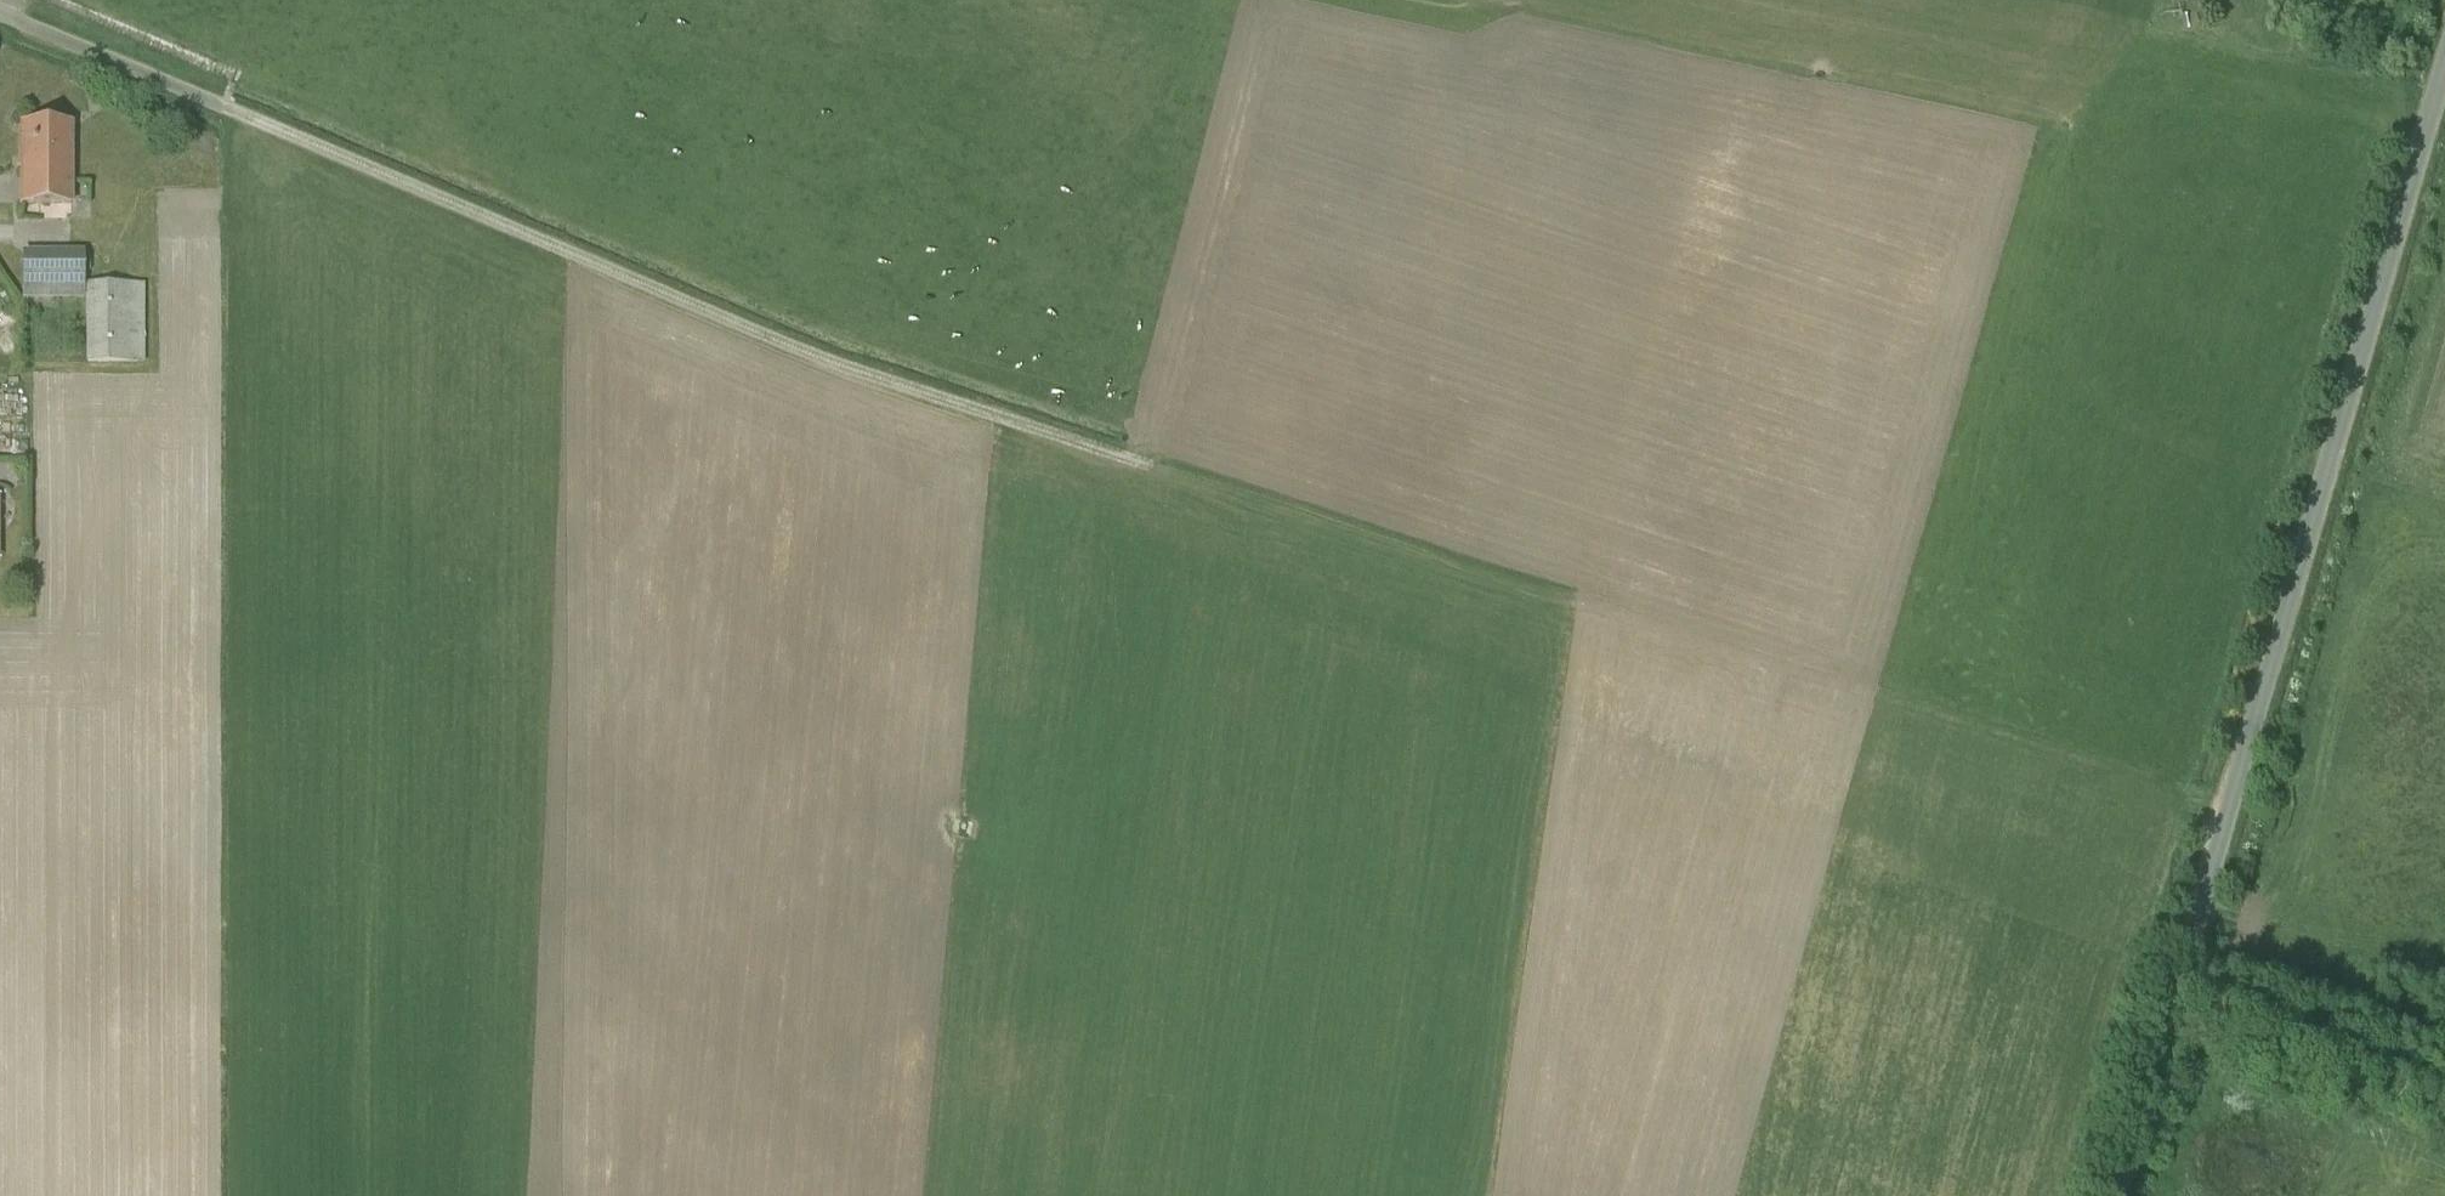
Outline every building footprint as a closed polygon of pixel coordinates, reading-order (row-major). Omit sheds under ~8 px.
[(22,204),(72,204),(72,122),(21,123),(22,204)] [(85,283),(85,250),(22,251),(22,299),(86,299),(86,363),(145,363),(145,282),(85,283)]
